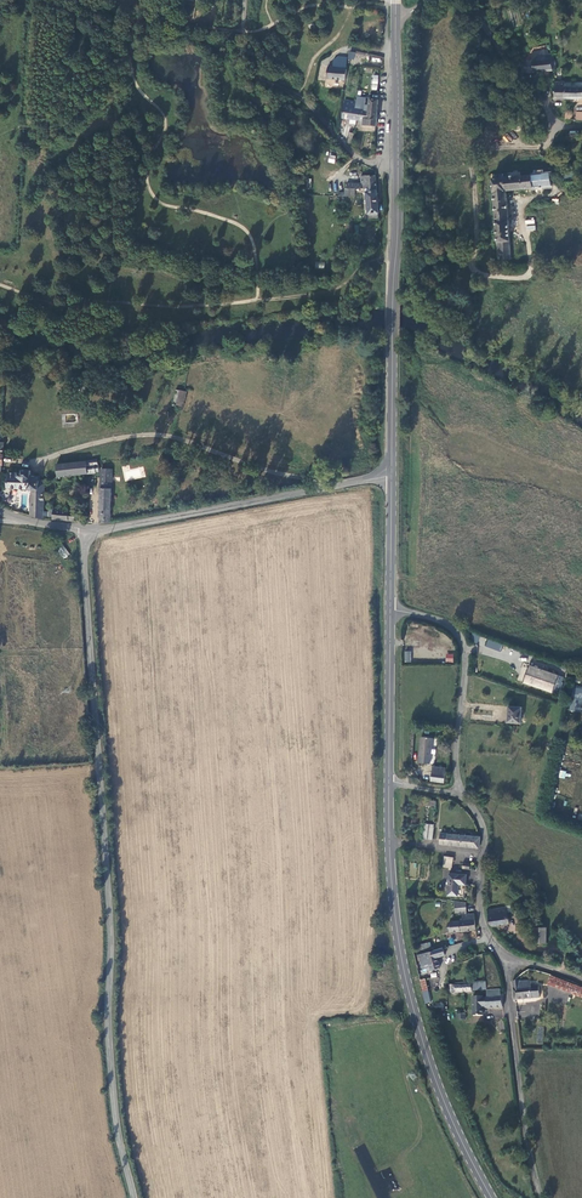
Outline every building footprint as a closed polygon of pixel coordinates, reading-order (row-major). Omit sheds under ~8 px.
[(553,70),(551,53),(548,54),(548,50),(540,52),(532,53),(533,60),(524,61),(525,73),(553,70)] [(355,60),(356,55),(366,58),(367,53),(356,51),(356,52),(349,51),(348,59),(355,60)] [(346,69),(347,57),(338,56),(334,60),(333,67),(346,69)] [(345,80),(347,69),(346,69),(333,67),(328,67),(327,78),(345,80)] [(565,98),(565,82),(555,81),(554,98),(565,98)] [(565,82),(565,98),(581,98),(581,82),(565,82)] [(377,126),(378,100),(370,98),(369,105),(359,104),(359,102),(357,101),(355,109),(361,109),(359,120),(361,121),(364,121),(363,125),(377,126)] [(359,120),(361,109),(355,109),(357,101),(345,100),(342,118),(359,120)] [(507,133),(503,137),(509,142),(512,139),(507,133)] [(329,154),(327,162),(334,163),(336,156),(329,154)] [(564,172),(564,177),(564,180),(581,179),(581,170),(564,172)] [(551,186),(550,175),(553,175),(552,173),(550,173),(542,174),(542,172),(537,173),(537,175),(514,177),(514,175),(510,175),(510,177),(506,177),(503,174),(500,174),(501,178),(492,179),(495,207),(499,259),(503,259),(511,259),(510,241),(508,211),(507,202),(506,191),(532,188),(551,186)] [(377,189),(376,176),(362,176),(362,183),(351,183),(350,188),(355,189),(359,189),(366,189),(376,189),(377,189)] [(350,196),(350,188),(351,183),(347,183),(347,189),(346,189),(346,192),(339,192),(339,196),(349,196),(350,196)] [(379,213),(376,189),(366,189),(368,214),(369,214),(378,213),(379,213)] [(525,220),(526,230),(535,230),(534,219),(525,220)] [(183,407),(186,391),(177,390),(174,405),(183,407)] [(58,477),(88,473),(88,464),(88,461),(57,464),(58,477)] [(129,466),(123,467),(125,480),(145,477),(144,467),(129,469),(129,466)] [(101,469),(99,523),(102,523),(110,522),(112,470),(101,469)] [(25,502),(31,503),(32,492),(44,493),(45,480),(39,480),(40,476),(30,475),(31,471),(22,470),(22,472),(17,472),(17,473),(9,472),(8,486),(26,487),(25,502)] [(43,510),(44,493),(32,492),(31,503),(31,510),(43,511),(43,510)] [(53,516),(53,519),(67,520),(68,510),(54,509),(53,516)] [(31,510),(31,516),(43,518),(43,516),(43,511),(31,510)] [(75,511),(68,510),(67,520),(75,521),(75,511)] [(64,559),(70,553),(62,545),(56,551),(64,559)] [(487,639),(485,646),(500,651),(502,644),(487,639)] [(530,665),(523,681),(552,692),(558,676),(530,665)] [(569,711),(581,712),(581,707),(581,688),(572,687),(569,711)] [(509,706),(508,721),(520,722),(521,707),(509,706)] [(434,737),(423,736),(420,762),(431,763),(434,737)] [(446,768),(444,768),(443,773),(433,772),(432,780),(444,782),(446,768)] [(432,839),(434,825),(425,824),(424,838),(432,839)] [(440,844),(479,849),(481,838),(442,832),(440,844)] [(446,856),(443,867),(449,869),(451,869),(454,858),(446,856)] [(466,875),(449,875),(449,892),(449,896),(459,896),(459,886),(458,885),(459,884),(460,885),(466,885),(466,875)] [(467,912),(466,903),(457,902),(456,912),(461,912),(467,912)] [(509,914),(508,907),(489,910),(490,922),(491,926),(510,924),(509,919),(509,914)] [(467,912),(461,912),(462,916),(464,916),(465,922),(452,922),(452,927),(449,928),(449,932),(474,931),(477,930),(476,915),(467,915),(467,912)] [(534,943),(547,943),(547,928),(535,928),(534,943)] [(439,955),(438,951),(420,956),(423,970),(426,970),(426,967),(430,966),(431,971),(441,969),(437,955),(439,955)] [(549,985),(581,997),(581,988),(552,977),(549,985)] [(425,981),(420,983),(423,995),(426,1006),(431,1005),(425,981)] [(523,989),(522,989),(515,989),(516,1001),(541,999),(540,987),(536,987),(536,984),(532,984),(532,982),(523,982),(523,989)] [(458,987),(458,995),(473,993),(473,986),(458,987)] [(472,999),(473,1011),(473,1019),(477,1018),(483,1018),(482,1009),(489,1008),(489,1009),(503,1008),(500,990),(487,991),(488,998),(486,998),(487,1000),(482,1000),(482,999),(472,999)]
